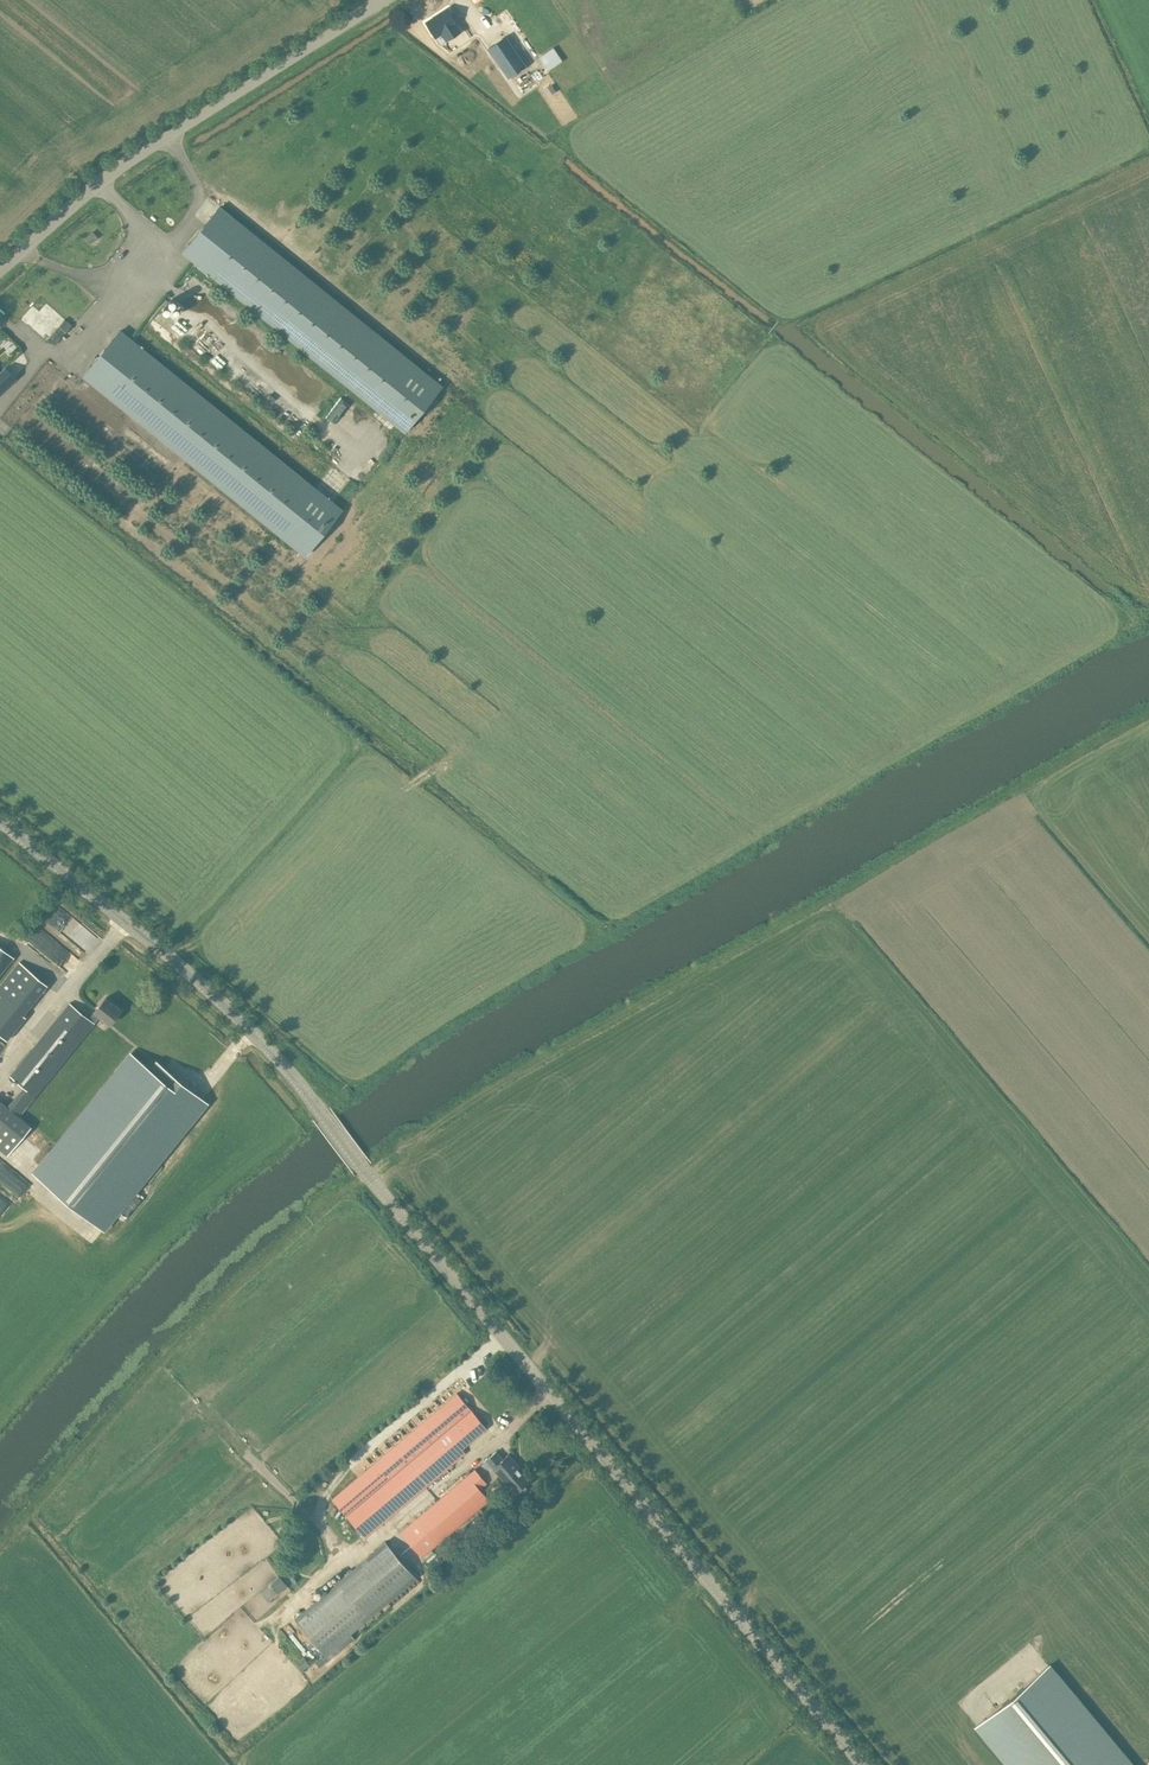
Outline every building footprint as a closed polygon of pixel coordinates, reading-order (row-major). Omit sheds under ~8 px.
[(434,37),(435,36),(439,43),(444,40),(460,31),(455,24),(457,23),(447,8),(425,22),(434,37)] [(504,36),(488,47),(509,77),(524,66),(504,36)] [(538,54),(546,69),(561,61),(554,46),(538,54)] [(551,85),(544,90),(548,96),(555,92),(551,85)] [(405,431),(442,386),(219,207),(183,252),(405,431)] [(89,242),(97,237),(93,231),(85,236),(89,242)] [(20,319),(53,345),(71,323),(37,296),(20,319)] [(342,510),(120,331),(84,375),(306,555),(342,510)] [(16,379),(6,368),(0,373),(0,393),(16,379)] [(14,958),(0,947),(0,974),(14,958)] [(0,983),(0,1035),(3,1038),(47,985),(18,961),(0,983)] [(121,1010),(106,997),(89,1018),(94,1023),(100,1016),(110,1024),(121,1010)] [(69,1003),(10,1075),(24,1087),(8,1107),(7,1106),(0,1100),(0,1149),(7,1155),(31,1126),(19,1116),(94,1023),(89,1018),(69,1003)] [(131,1053),(34,1172),(103,1229),(207,1102),(156,1061),(150,1068),(131,1053)] [(95,1248),(106,1252),(110,1240),(99,1236),(95,1248)] [(486,1428),(458,1394),(333,1499),(345,1513),(365,1538),(465,1453),(463,1448),(486,1428)] [(503,1458),(497,1450),(483,1461),(490,1470),(493,1468),(514,1493),(530,1480),(508,1454),(503,1458)] [(481,1476),(475,1468),(468,1474),(401,1531),(422,1556),(489,1499),(474,1482),(481,1476)] [(420,1582),(386,1541),(295,1618),(329,1659),(420,1582)] [(433,1568),(442,1560),(435,1552),(426,1560),(433,1568)] [(279,1577),(270,1584),(278,1593),(287,1586),(279,1577)] [(977,1727),(1008,1764),(1131,1764),(1049,1666),(977,1727)]
